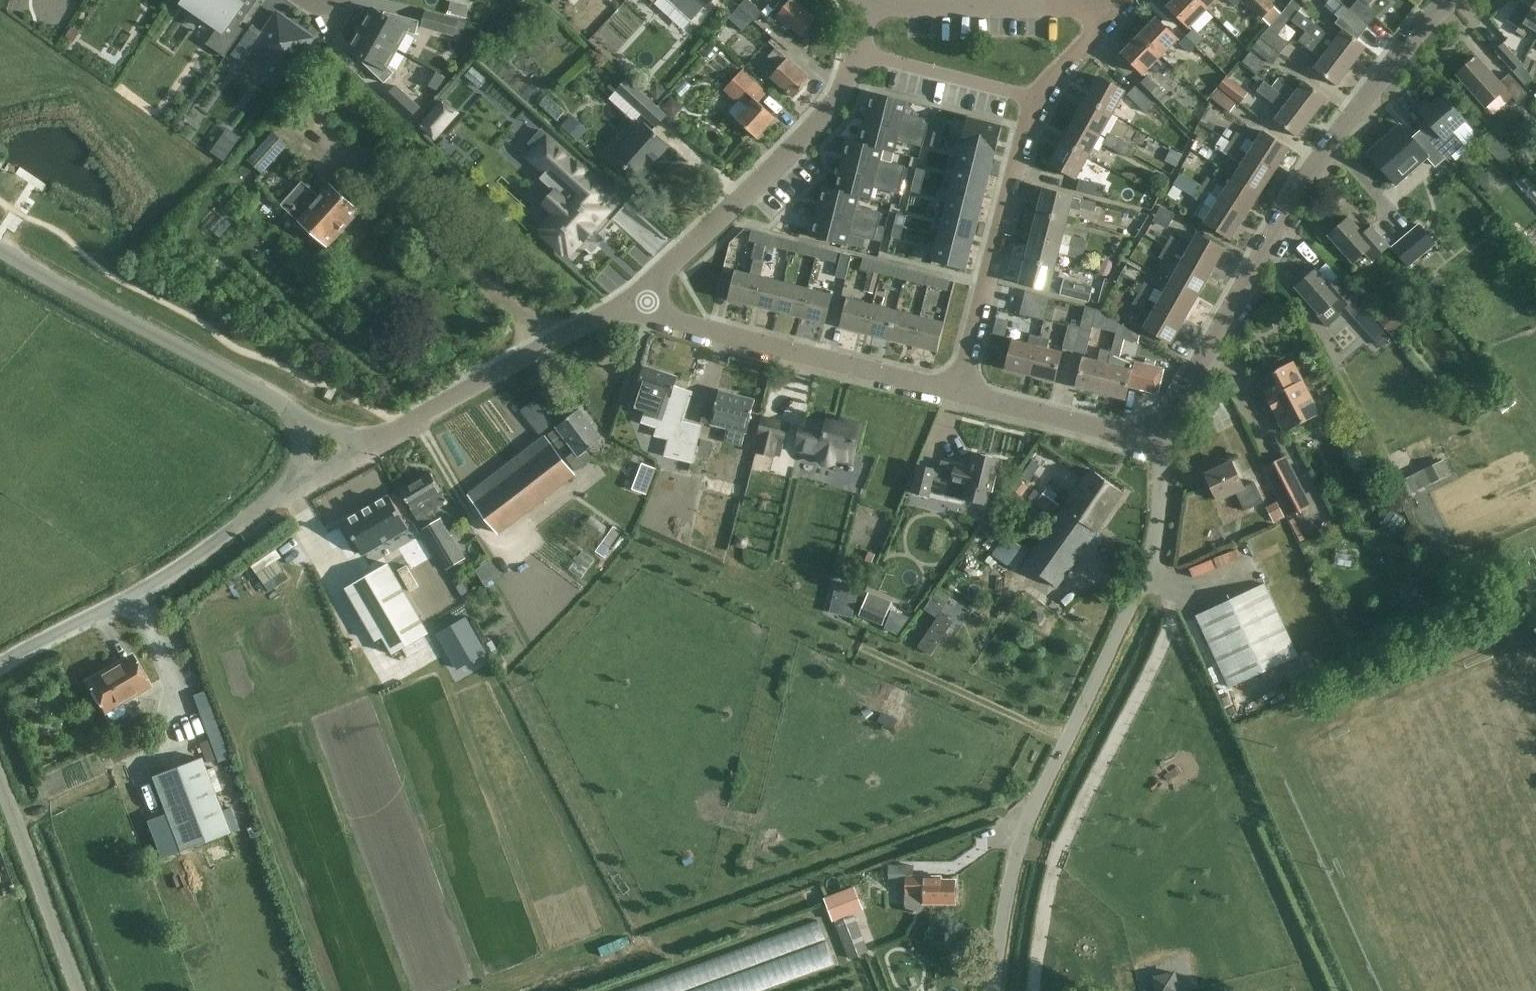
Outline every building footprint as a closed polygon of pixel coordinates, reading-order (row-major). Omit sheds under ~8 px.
[(181,2),(218,28),(207,44),(225,57),(244,29),(240,26),(258,0),(183,0),(181,2)] [(763,13),(749,0),(745,0),(739,7),(754,21),(755,22),(763,13)] [(795,0),(790,0),(782,9),(778,5),(774,10),(775,11),(769,18),(777,25),(780,21),(788,28),(790,26),(802,36),(817,19),(795,0)] [(1196,0),(1174,0),(1168,6),(1189,27),(1206,10),(1196,0)] [(1206,10),(1216,0),(1196,0),(1206,10)] [(1245,1),(1263,18),(1272,26),(1281,15),(1274,7),(1266,0),(1246,0),(1245,1)] [(1326,6),(1335,14),(1344,6),(1338,0),(1332,0),(1326,6)] [(1350,9),(1368,26),(1379,15),(1369,6),(1375,0),(1359,0),(1350,9)] [(1535,35),(1535,0),(1521,24),(1515,34),(1523,39),(1529,30),(1535,35)] [(1344,6),(1335,14),(1341,20),(1359,36),(1368,26),(1350,10),(1345,5),(1344,6)] [(739,7),(729,18),(744,32),(754,21),(739,7)] [(373,8),(361,29),(397,49),(407,33),(408,32),(416,34),(420,22),(389,13),(385,12),(384,15),(373,8)] [(288,74),(314,38),(278,12),(264,32),(253,24),(232,54),(243,63),(253,49),(288,74)] [(423,28),(454,37),(454,36),(458,21),(427,12),(423,28)] [(1300,12),(1292,21),(1307,32),(1351,67),(1366,47),(1344,30),(1336,40),(1300,12)] [(1288,43),(1277,35),(1290,19),(1283,13),(1281,15),(1272,26),(1262,39),(1280,53),(1288,43)] [(1139,35),(1161,56),(1178,39),(1157,17),(1139,35)] [(458,21),(454,36),(462,38),(466,23),(458,21)] [(726,25),(715,37),(725,46),(736,33),(726,25)] [(72,29),(67,38),(75,43),(81,34),(72,29)] [(388,66),(397,49),(361,29),(350,49),(361,56),(359,58),(385,83),(394,73),(388,66)] [(1187,36),(1206,55),(1207,55),(1213,60),(1219,54),(1203,39),(1193,29),(1187,36)] [(1351,67),(1307,32),(1300,41),(1323,58),(1314,69),(1337,86),(1351,67)] [(1161,56),(1139,35),(1122,53),(1144,74),(1161,56)] [(1200,62),(1206,55),(1187,36),(1180,42),(1190,52),(1200,62)] [(1272,64),(1280,54),(1259,39),(1252,49),(1272,64)] [(720,43),(713,52),(721,59),(728,51),(720,43)] [(1513,73),(1521,66),(1503,45),(1495,53),(1513,73)] [(795,98),(811,81),(776,49),(769,57),(780,67),(772,77),(795,98)] [(1250,53),(1242,63),(1257,74),(1265,64),(1250,53)] [(1516,103),(1526,94),(1508,74),(1499,82),(1477,57),(1456,76),(1484,108),(1498,95),(1505,103),(1511,98),(1516,103)] [(768,93),(755,81),(743,70),(725,90),(746,109),(736,119),(758,139),(776,118),(759,102),(768,93)] [(1148,75),(1141,83),(1164,105),(1171,97),(1148,75)] [(1087,99),(1112,113),(1125,91),(1100,77),(1087,99)] [(1240,103),(1248,93),(1226,77),(1219,87),(1240,103)] [(627,80),(617,90),(617,91),(610,98),(635,121),(642,114),(657,127),(667,116),(627,80)] [(1274,88),(1281,94),(1288,86),(1280,80),(1274,88)] [(1281,94),(1274,88),(1264,81),(1257,91),(1282,110),(1275,120),(1297,137),(1312,118),(1290,101),(1281,94)] [(1288,86),(1281,94),(1290,101),(1312,118),(1327,98),(1305,81),(1296,92),(1288,86)] [(658,84),(650,93),(659,101),(667,92),(658,84)] [(421,107),(397,85),(384,99),(408,121),(421,107)] [(1145,112),(1154,103),(1136,86),(1127,94),(1145,112)] [(1212,98),(1230,112),(1237,103),(1220,89),(1212,98)] [(872,93),(865,118),(927,134),(930,120),(905,113),(908,102),(872,93)] [(1422,106),(1417,110),(1429,123),(1419,132),(1446,161),(1464,145),(1471,139),(1471,131),(1464,122),(1440,96),(1425,110),(1422,106)] [(673,99),(664,110),(674,119),(684,109),(673,99)] [(1112,113),(1087,99),(1075,120),(1100,134),(1112,113)] [(423,127),(435,138),(457,114),(445,103),(423,127)] [(574,117),(564,128),(578,141),(588,130),(574,117)] [(963,142),(996,150),(1003,126),(969,117),(963,142)] [(884,149),(883,150),(895,153),(898,141),(923,147),(927,134),(865,118),(859,142),(859,143),(884,149)] [(1063,142),(1088,156),(1100,134),(1075,120),(1063,142)] [(670,146),(644,122),(613,157),(639,181),(670,146)] [(937,123),(934,134),(943,137),(946,125),(937,123)] [(1396,186),(1428,157),(1400,125),(1368,153),(1396,186)] [(1228,129),(1223,136),(1229,140),(1234,132),(1228,129)] [(556,215),(544,229),(548,232),(544,235),(563,252),(566,248),(570,251),(582,237),(585,240),(596,228),(593,225),(606,211),(601,207),(611,195),(598,183),(599,182),(586,170),(587,170),(579,162),(578,163),(542,131),(531,144),(534,147),(550,161),(552,159),(555,162),(544,175),(541,179),(555,192),(544,204),(556,215)] [(1231,141),(1241,148),(1247,138),(1237,131),(1231,141)] [(263,173),(288,145),(273,132),(248,160),(263,173)] [(1109,132),(1106,137),(1130,150),(1133,145),(1109,132)] [(1241,148),(1240,149),(1248,155),(1274,171),(1289,148),(1263,132),(1256,143),(1247,138),(1241,148)] [(1490,132),(1480,141),(1503,166),(1512,157),(1490,132)] [(943,137),(934,134),(931,146),(940,148),(943,137)] [(1130,150),(1106,137),(1103,143),(1127,156),(1130,150)] [(881,160),(883,150),(884,149),(859,143),(859,142),(848,139),(841,165),(903,180),(906,166),(881,160)] [(1240,149),(1241,148),(1231,141),(1224,152),(1234,158),(1240,149)] [(991,174),(996,150),(963,142),(957,165),(991,174)] [(1088,156),(1063,142),(1050,164),(1075,178),(1088,156)] [(217,143),(209,154),(222,163),(230,152),(217,143)] [(1243,163),(1234,177),(1259,193),(1274,171),(1248,155),(1240,149),(1234,158),(1243,163)] [(1171,150),(1165,161),(1174,166),(1180,155),(1171,150)] [(899,194),(903,180),(841,165),(835,189),(859,195),(859,196),(871,199),(874,187),(899,194)] [(951,189),(985,197),(991,174),(957,165),(951,189)] [(1467,165),(1461,175),(1473,181),(1478,171),(1467,165)] [(917,168),(914,180),(923,182),(926,170),(917,168)] [(1234,177),(1227,188),(1208,177),(1202,187),(1181,173),(1181,174),(1245,216),(1259,193),(1234,177)] [(1487,173),(1477,182),(1484,190),(1494,181),(1487,173)] [(1245,216),(1181,174),(1174,184),(1213,209),(1205,222),(1230,239),(1245,216)] [(1526,174),(1517,182),(1535,203),(1535,185),(1526,174)] [(1102,196),(1105,185),(1081,178),(1077,190),(1102,196)] [(923,182),(914,180),(911,191),(912,191),(920,194),(923,182)] [(328,246),(360,211),(332,186),(321,198),(303,183),(283,206),(328,246)] [(857,206),(859,196),(859,195),(835,189),(824,186),(817,211),(879,227),(882,213),(857,206)] [(1044,188),(1038,213),(1067,220),(1070,207),(1080,210),(1081,207),(1083,199),(1083,198),(1073,195),(1044,188)] [(979,221),(985,197),(951,189),(945,213),(979,221)] [(911,195),(909,203),(918,206),(920,197),(911,195)] [(1150,196),(1145,204),(1151,209),(1156,200),(1150,196)] [(1081,207),(1095,211),(1098,202),(1083,199),(1081,207)] [(1162,206),(1154,220),(1168,228),(1176,215),(1162,206)] [(879,227),(817,211),(811,237),(847,246),(850,234),(875,240),(879,227)] [(907,216),(905,215),(898,213),(895,225),(904,227),(907,216)] [(939,236),(973,245),(979,221),(945,213),(939,236)] [(1038,213),(1032,237),(1085,250),(1087,240),(1064,233),(1067,220),(1038,213)] [(1374,260),(1390,245),(1373,226),(1364,234),(1349,218),(1330,236),(1355,263),(1367,252),(1374,260)] [(1408,266),(1436,242),(1419,224),(1392,248),(1408,266)] [(1515,224),(1510,230),(1517,238),(1523,233),(1515,224)] [(892,237),(901,239),(904,227),(895,225),(892,237)] [(730,299),(754,305),(762,277),(765,261),(763,261),(766,245),(769,246),(772,236),(752,230),(749,240),(757,242),(753,260),(755,260),(751,274),(737,271),(730,299)] [(1197,234),(1191,245),(1172,235),(1165,248),(1176,254),(1184,258),(1210,273),(1223,249),(1197,234)] [(769,246),(793,252),(795,242),(772,236),(769,246)] [(966,269),(973,245),(939,236),(933,261),(966,269)] [(1032,237),(1026,261),(1043,265),(1043,262),(1056,265),(1059,252),(1082,258),(1085,250),(1032,237)] [(1533,240),(1526,247),(1535,259),(1535,244),(1533,240)] [(793,252),(816,257),(819,248),(795,242),(793,252)] [(839,253),(819,248),(816,257),(836,263),(839,253)] [(1172,263),(1176,254),(1165,248),(1160,256),(1172,263)] [(846,279),(852,256),(842,253),(836,277),(846,279)] [(1171,281),(1197,296),(1210,273),(1184,258),(1171,281)] [(861,268),(881,273),(883,264),(864,259),(861,268)] [(1021,283),(1090,301),(1098,302),(1099,294),(1092,293),(1094,287),(1065,280),(1064,282),(1052,279),(1056,265),(1043,262),(1043,265),(1026,261),(1021,283)] [(881,273),(904,279),(907,269),(883,264),(881,273)] [(904,279),(928,285),(930,275),(907,269),(904,279)] [(1341,312),(1357,297),(1340,278),(1331,286),(1316,269),(1297,287),(1321,314),(1333,303),(1341,312)] [(869,273),(864,292),(873,294),(878,276),(869,273)] [(930,275),(928,285),(948,290),(950,280),(930,275)] [(754,305),(778,311),(785,283),(762,277),(754,305)] [(1133,288),(1140,292),(1151,298),(1156,288),(1145,281),(1144,284),(1137,281),(1133,288)] [(1197,296),(1171,281),(1158,305),(1184,319),(1197,296)] [(778,311),(801,317),(808,289),(785,283),(778,311)] [(808,289),(801,317),(826,323),(833,295),(808,289)] [(1026,290),(1023,301),(1047,308),(1050,296),(1026,290)] [(1151,298),(1140,292),(1133,304),(1144,310),(1151,298)] [(1125,315),(1130,302),(1117,297),(1112,310),(1125,315)] [(841,327),(866,333),(873,304),(849,298),(841,327)] [(1047,308),(1023,301),(1020,313),(1044,319),(1047,308)] [(897,310),(873,304),(866,333),(890,339),(897,310)] [(1086,354),(1093,329),(1098,308),(1087,305),(1081,326),(1075,351),(1086,354)] [(1184,319),(1158,305),(1144,329),(1163,339),(1171,343),(1184,319)] [(1394,308),(1379,322),(1391,335),(1406,322),(1394,308)] [(890,339),(913,345),(920,316),(897,310),(890,339)] [(1364,310),(1354,319),(1374,341),(1384,332),(1364,310)] [(920,316),(913,345),(938,351),(945,322),(920,316)] [(1063,348),(1075,351),(1081,326),(1070,323),(1063,348)] [(1128,328),(1125,339),(1139,342),(1140,335),(1128,328)] [(1144,329),(1141,335),(1159,346),(1163,339),(1144,329)] [(1384,332),(1374,341),(1381,349),(1391,340),(1384,332)] [(1014,340),(1007,368),(1032,374),(1038,346),(1041,336),(1031,334),(1028,343),(1014,340)] [(1038,346),(1032,374),(1056,380),(1063,352),(1048,348),(1050,338),(1041,336),(1038,346)] [(1146,369),(1151,344),(1139,342),(1134,366),(1146,369)] [(1077,386),(1102,392),(1112,351),(1102,348),(1099,361),(1084,357),(1077,386)] [(1112,351),(1102,392),(1127,398),(1134,370),(1118,366),(1121,357),(1111,355),(1112,351)] [(1289,433),(1325,416),(1299,363),(1263,380),(1289,433)] [(633,408),(649,414),(648,417),(665,423),(670,408),(680,380),(648,368),(637,397),(637,399),(633,408)] [(727,430),(724,441),(742,445),(744,434),(746,434),(755,401),(723,393),(719,408),(706,405),(701,423),(714,426),(727,430)] [(521,410),(540,434),(554,423),(535,399),(521,410)] [(557,427),(557,428),(549,434),(560,448),(568,442),(575,452),(567,458),(577,471),(594,459),(587,451),(603,439),(580,409),(557,427)] [(763,416),(755,448),(774,453),(777,441),(783,442),(788,423),(763,416)] [(651,421),(647,433),(646,437),(658,442),(659,439),(664,426),(651,421)] [(812,425),(805,451),(820,456),(820,457),(820,458),(820,459),(821,460),(821,461),(822,462),(823,463),(824,464),(825,464),(826,465),(827,465),(828,465),(829,465),(830,465),(831,465),(832,464),(833,464),(833,463),(834,463),(835,462),(835,461),(836,461),(836,460),(837,456),(852,460),(861,426),(846,421),(845,426),(830,422),(828,429),(812,425)] [(664,426),(659,439),(668,442),(672,429),(664,426)] [(702,440),(702,438),(680,432),(679,434),(674,457),(696,462),(702,440)] [(500,533),(575,475),(545,436),(470,494),(500,533)] [(941,470),(939,480),(946,481),(946,479),(955,482),(951,497),(976,503),(983,504),(986,505),(987,502),(990,490),(993,491),(1001,459),(975,453),(972,465),(971,469),(943,462),(941,470)] [(1265,466),(1282,502),(1305,491),(1287,455),(1265,466)] [(1446,459),(1419,473),(1426,487),(1453,473),(1446,459)] [(1247,511),(1267,502),(1257,481),(1248,485),(1236,461),(1207,475),(1219,499),(1237,490),(1247,511)] [(919,464),(912,492),(929,497),(930,492),(936,469),(919,464)] [(633,491),(647,496),(656,472),(642,467),(633,491)] [(428,512),(449,500),(433,473),(401,491),(417,518),(424,528),(422,530),(446,569),(466,557),(442,517),(434,522),(428,512)] [(1060,590),(1127,496),(1096,473),(1028,568),(1060,590)] [(1061,505),(1044,493),(1035,504),(1053,516),(1061,505)] [(413,527),(393,495),(349,521),(368,554),(413,527)] [(1278,503),(1268,508),(1276,523),(1286,518),(1278,503)] [(1391,511),(1381,524),(1395,535),(1405,521),(1391,511)] [(604,557),(623,531),(614,525),(611,529),(592,515),(582,529),(602,543),(596,551),(604,557)] [(737,536),(736,545),(744,547),(746,538),(737,536)] [(1192,572),(1233,554),(1229,545),(1188,562),(1192,572)] [(346,588),(377,641),(384,637),(394,654),(429,633),(389,563),(346,588)] [(1231,691),(1302,657),(1267,585),(1197,619),(1231,691)] [(859,615),(883,625),(893,602),(869,592),(859,615)] [(1040,609),(1024,631),(1044,646),(1061,624),(1040,609)] [(468,614),(436,634),(461,676),(493,656),(468,614)] [(109,670),(89,681),(106,711),(110,718),(115,719),(124,714),(125,709),(121,702),(149,686),(133,658),(110,671),(109,670)] [(203,694),(192,698),(209,739),(199,743),(207,763),(217,758),(218,761),(229,757),(203,694)] [(201,757),(152,776),(180,851),(229,832),(239,829),(231,808),(222,812),(201,757)] [(924,908),(926,903),(956,901),(955,883),(941,884),(941,881),(912,881),(912,869),(892,869),(892,883),(907,882),(906,902),(907,907),(911,911),(916,912),(921,911),(924,908)] [(596,893),(582,897),(587,913),(601,908),(596,893)] [(851,893),(828,901),(850,959),(869,952),(856,915),(859,914),(853,898),(851,893)] [(594,990),(750,990),(830,966),(816,922),(594,990)] [(1155,978),(1158,990),(1179,990),(1175,973),(1155,978)]
